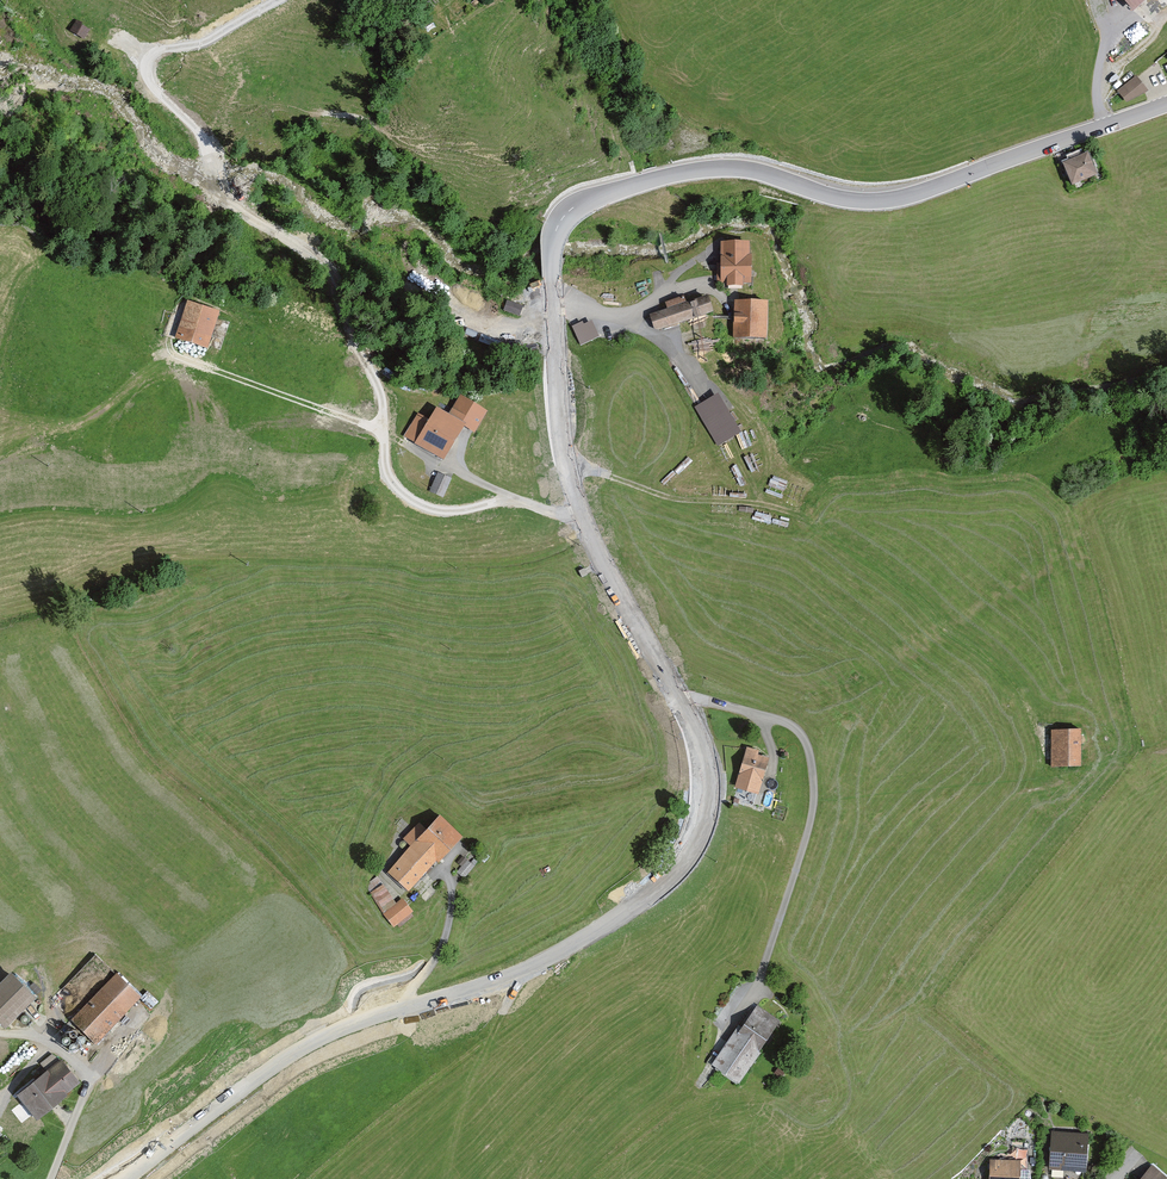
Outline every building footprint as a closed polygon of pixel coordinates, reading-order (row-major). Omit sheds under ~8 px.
[(1138,16),(1157,0),(1124,0),(1138,16)] [(78,15),(73,25),(87,33),(93,23),(78,15)] [(1143,73),(1119,93),(1131,107),(1155,86),(1143,73)] [(1093,157),(1067,168),(1077,191),(1102,181),(1093,157)] [(754,244),(722,243),(721,285),(752,286),(754,244)] [(712,298),(652,315),(657,332),(716,314),(712,298)] [(768,339),(771,304),(734,301),(731,336),(768,339)] [(220,316),(183,302),(169,338),(207,352),(220,316)] [(591,321),(572,329),(580,348),(600,340),(591,321)] [(720,394),(695,407),(716,447),(741,434),(720,394)] [(452,420),(439,411),(416,447),(445,465),(480,412),(464,401),(452,420)] [(451,480),(438,474),(430,492),(444,498),(451,480)] [(1082,732),(1050,733),(1051,767),(1083,766),(1082,732)] [(773,759),(749,752),(738,788),(761,796),(773,759)] [(412,846),(387,874),(410,895),(465,836),(444,816),(436,824),(427,815),(405,839),(412,846)] [(399,903),(385,886),(373,895),(396,925),(415,911),(405,898),(399,903)] [(119,974),(70,1022),(94,1046),(143,998),(119,974)] [(11,975),(0,986),(0,1024),(7,1031),(37,1001),(11,975)] [(783,1023),(758,1006),(714,1068),(740,1085),(783,1023)] [(63,1061),(19,1097),(39,1120),(83,1084),(63,1061)] [(1093,1133),(1053,1132),(1052,1169),(1093,1170),(1093,1133)] [(1024,1161),(991,1161),(991,1178),(1024,1178),(1024,1161)] [(1154,1167),(1144,1178),(1166,1178),(1154,1167)]
